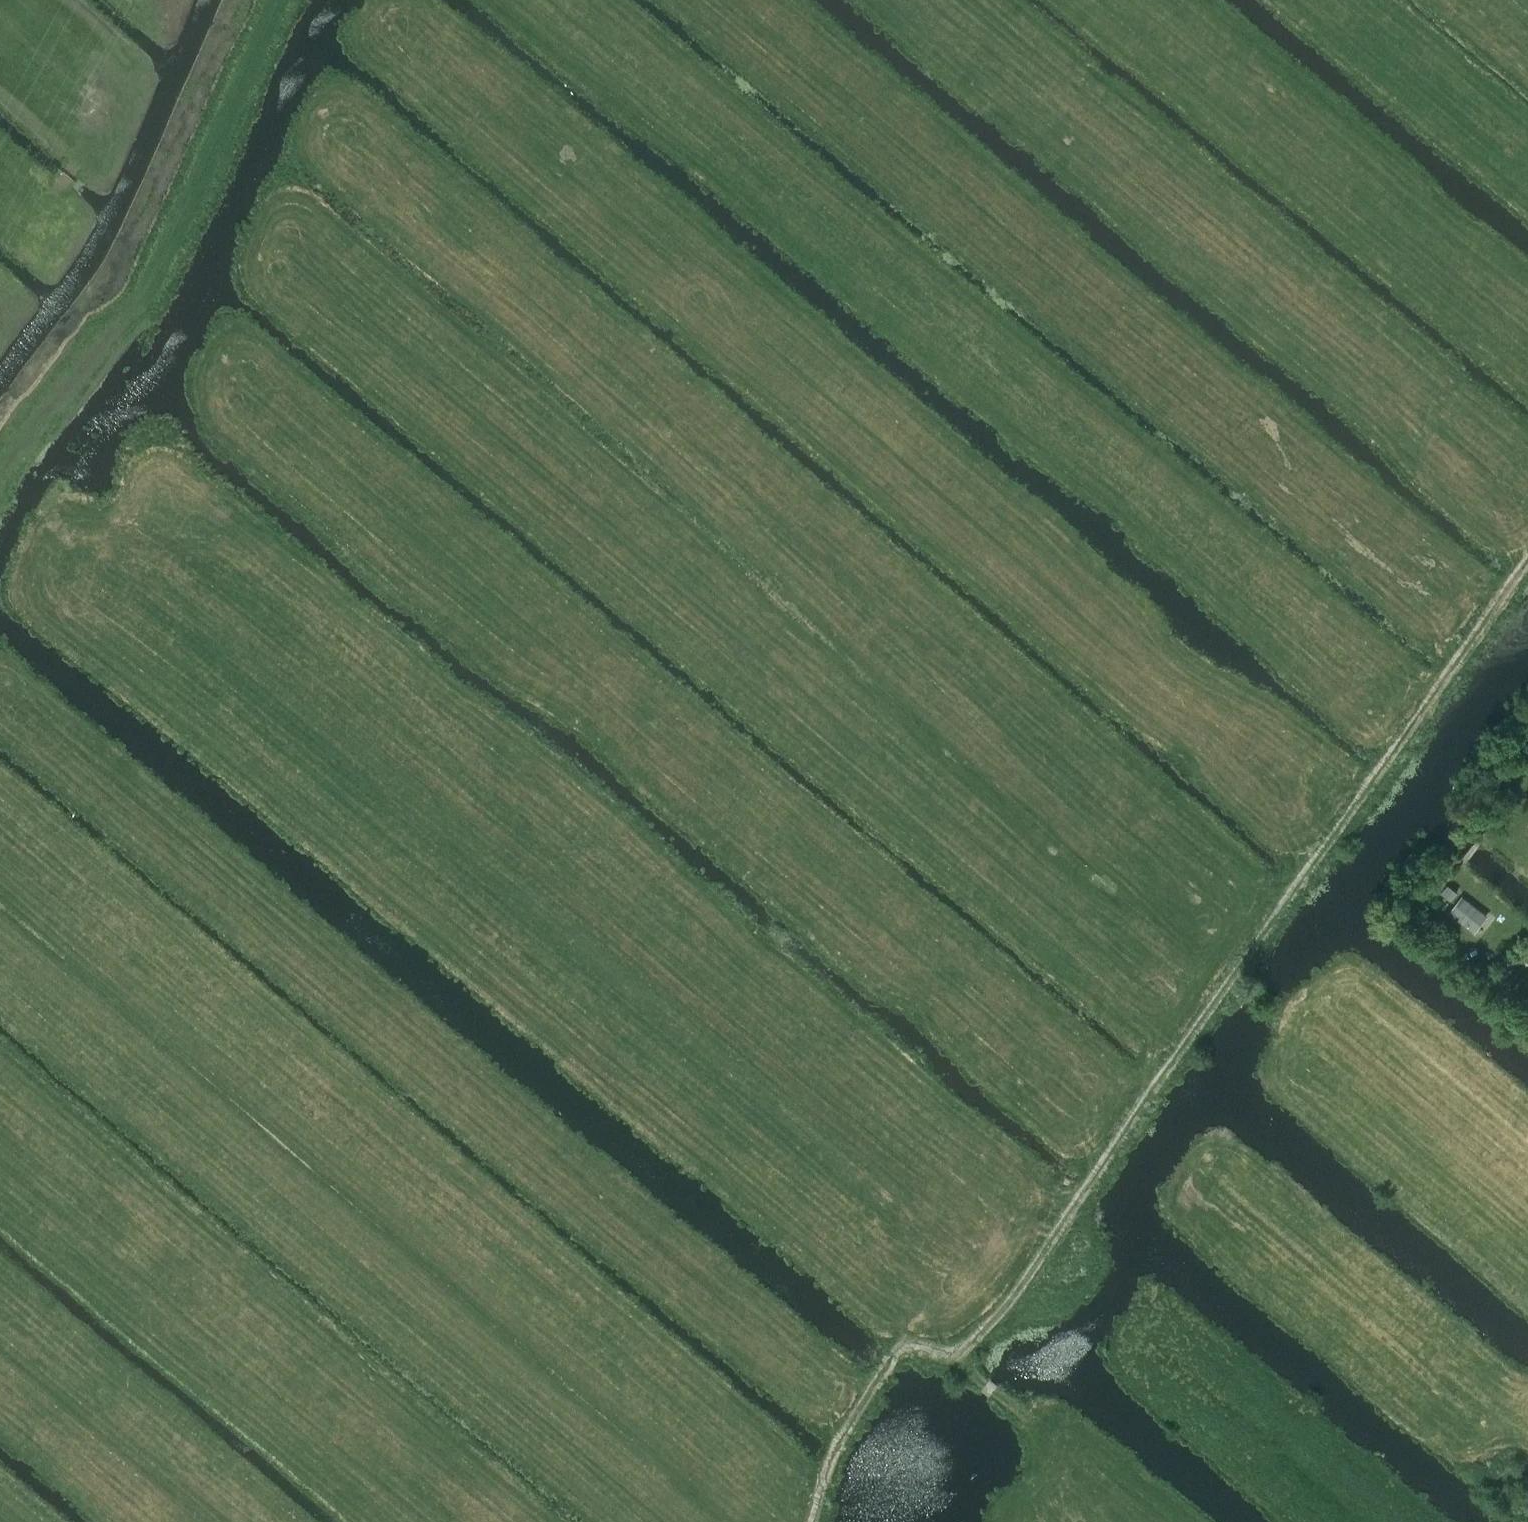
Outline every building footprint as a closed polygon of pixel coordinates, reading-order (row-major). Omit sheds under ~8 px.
[(1448,912),(1475,932),(1488,915),(1461,895),(1448,912)]
